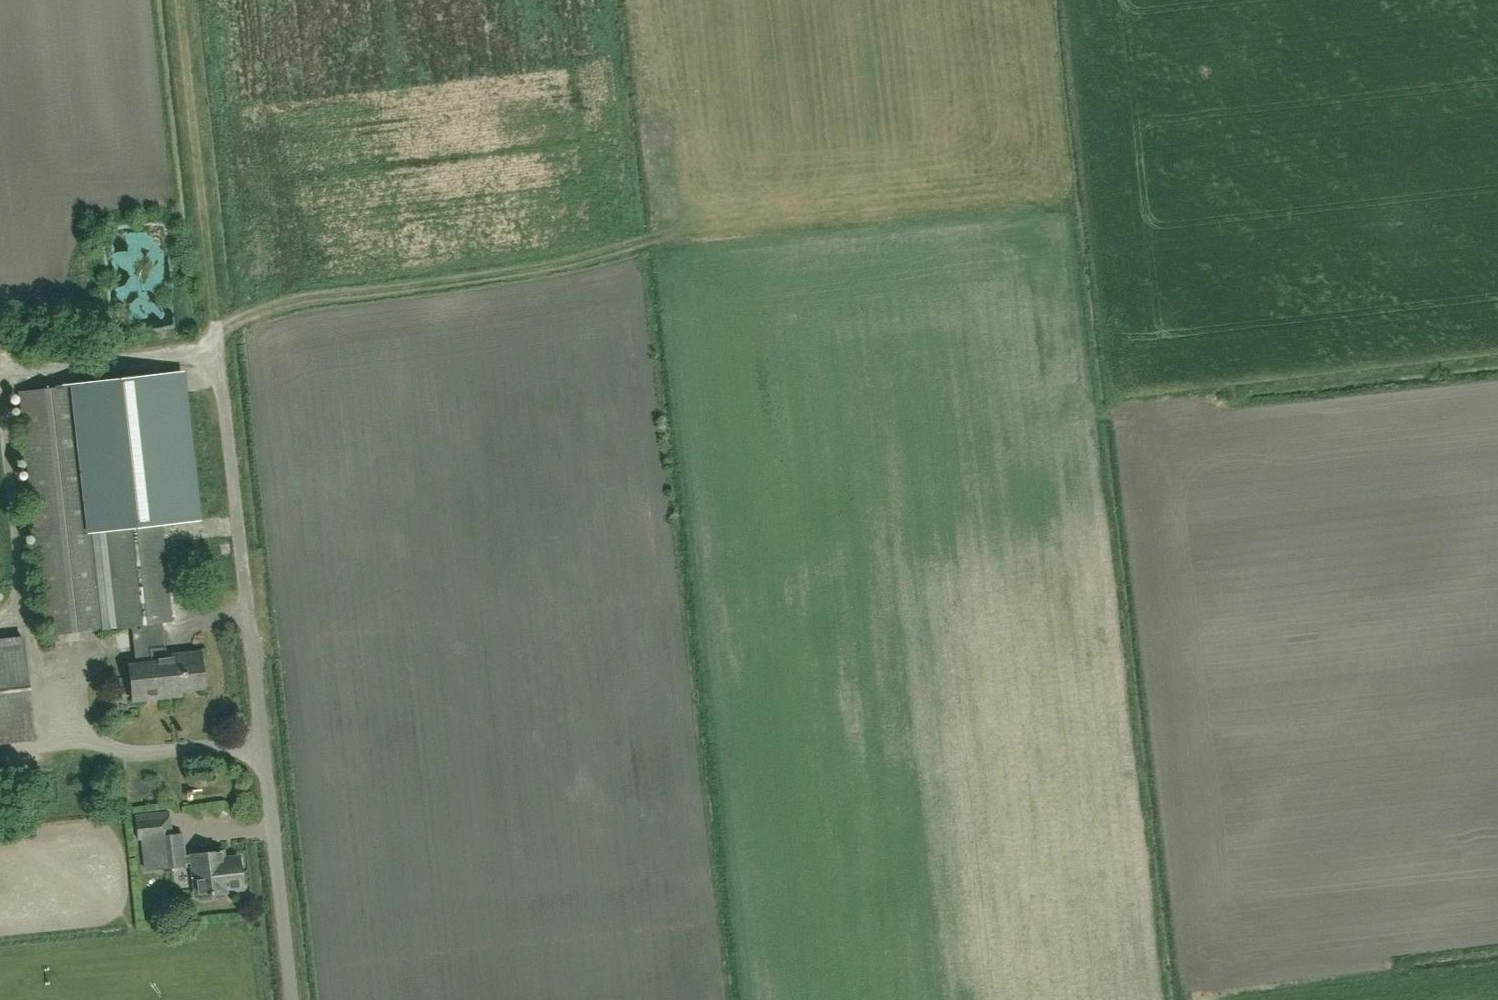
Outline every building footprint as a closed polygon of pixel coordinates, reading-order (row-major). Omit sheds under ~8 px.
[(17,391),(25,460),(44,636),(101,630),(95,577),(108,576),(113,629),(130,627),(134,663),(126,663),(131,702),(180,697),(180,693),(203,690),(199,651),(173,654),(172,658),(157,660),(156,649),(163,649),(160,623),(172,622),(160,525),(201,521),(184,371),(70,384),(70,386),(17,391)] [(33,740),(22,637),(0,639),(0,744),(33,740)] [(83,701),(91,701),(89,680),(81,680),(83,701)] [(192,896),(228,893),(227,891),(243,889),(241,866),(225,867),(223,851),(183,855),(181,834),(172,835),(170,816),(167,816),(167,810),(135,814),(138,840),(140,839),(143,870),(157,868),(157,870),(184,866),(184,864),(189,863),(192,896)]
